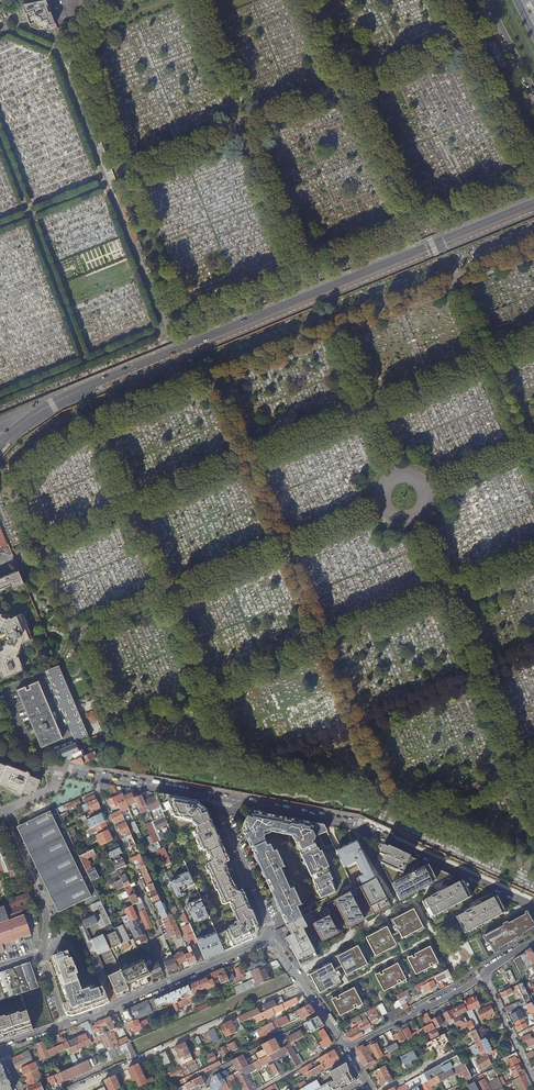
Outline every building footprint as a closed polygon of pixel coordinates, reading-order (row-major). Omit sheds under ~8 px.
[(51,10),(47,0),(31,7),(35,16),(43,13),(45,13),(51,10)] [(54,20),(52,15),(43,18),(45,23),(54,20)] [(505,65),(494,42),(489,44),(501,67),(505,65)] [(126,221),(131,219),(118,187),(113,188),(126,221)] [(133,242),(139,240),(131,220),(127,222),(128,227),(129,231),(128,231),(131,242),(133,242)] [(2,594),(1,591),(6,589),(22,582),(21,582),(16,570),(0,577),(0,595),(2,594)] [(2,630),(5,629),(6,632),(7,634),(7,636),(8,636),(9,639),(6,640),(4,644),(5,647),(4,648),(4,649),(0,651),(0,673),(2,672),(3,677),(22,669),(20,664),(22,664),(18,656),(17,656),(16,654),(17,652),(19,651),(21,646),(20,644),(21,642),(23,641),(23,642),(31,638),(27,627),(28,627),(25,618),(23,619),(21,613),(13,616),(13,617),(11,618),(8,617),(7,615),(3,613),(1,614),(0,613),(0,629),(2,630)] [(75,742),(89,737),(58,664),(45,670),(75,742)] [(16,689),(41,747),(62,738),(38,681),(16,689)] [(78,750),(75,742),(56,750),(58,755),(63,757),(72,753),(74,759),(83,755),(84,755),(82,749),(78,750)] [(95,754),(94,751),(89,753),(84,755),(83,755),(74,759),(70,761),(84,763),(84,762),(95,757),(94,755),(95,754)] [(7,787),(17,783),(17,782),(32,776),(29,775),(30,773),(29,773),(26,771),(13,766),(13,767),(7,764),(6,765),(0,762),(0,781),(8,784),(6,786),(7,787)] [(17,783),(7,787),(17,791),(16,793),(21,795),(23,790),(30,793),(32,789),(35,790),(40,779),(32,776),(17,782),(17,783)] [(117,796),(113,785),(109,784),(114,797),(118,806),(119,807),(120,810),(121,813),(125,811),(129,809),(128,806),(123,796),(122,794),(117,796)] [(123,796),(128,806),(136,803),(134,799),(130,791),(126,793),(127,795),(123,796)] [(217,935),(224,951),(241,944),(251,939),(251,938),(255,936),(257,929),(256,925),(257,925),(242,891),(241,890),(236,892),(232,881),(229,882),(226,875),(229,875),(224,863),(228,862),(228,860),(206,810),(205,810),(203,808),(199,803),(196,803),(196,801),(153,793),(155,797),(159,807),(161,810),(162,812),(168,809),(171,814),(174,815),(173,817),(185,819),(185,818),(192,819),(192,823),(197,827),(195,829),(198,835),(196,836),(203,851),(205,850),(206,854),(208,853),(211,860),(210,860),(211,862),(206,864),(209,870),(208,871),(220,899),(222,899),(224,904),(229,902),(230,905),(231,904),(234,911),(232,912),(237,922),(236,926),(227,930),(228,931),(217,935)] [(80,817),(83,822),(101,814),(99,810),(101,810),(94,795),(83,800),(85,804),(82,806),(81,805),(79,806),(79,807),(82,806),(84,812),(87,810),(90,816),(87,817),(86,815),(80,817)] [(134,799),(136,803),(141,815),(143,814),(141,809),(140,809),(140,808),(146,805),(144,802),(141,796),(134,799)] [(113,808),(118,806),(114,797),(109,799),(113,808)] [(144,802),(146,805),(156,829),(167,824),(162,812),(161,810),(157,812),(160,818),(156,820),(152,810),(159,807),(155,797),(144,802)] [(65,805),(67,809),(80,804),(78,800),(65,805)] [(161,810),(159,807),(152,810),(156,820),(160,818),(157,812),(161,810)] [(74,817),(70,810),(60,815),(63,821),(67,819),(65,816),(70,814),(71,818),(74,817)] [(114,824),(124,820),(121,813),(120,810),(118,812),(110,815),(114,824)] [(251,849),(286,926),(302,918),(297,907),(299,907),(297,901),(299,901),(294,889),(292,889),(289,884),(288,883),(287,884),(283,876),(284,875),(285,873),(283,868),(284,868),(279,856),(277,857),(274,852),(273,852),(270,846),(269,845),(267,846),(263,838),(264,836),(263,834),(268,831),(274,833),(275,831),(280,832),(279,833),(280,834),(280,832),(285,833),(285,835),(294,836),(295,839),(293,839),(296,844),(297,844),(304,859),(303,860),(311,876),(311,877),(312,879),(317,889),(319,890),(320,893),(319,894),(321,898),(335,892),(330,881),(332,880),(327,868),(329,867),(321,851),(320,852),(318,849),(317,848),(316,849),(312,842),(314,841),(315,838),(314,836),(326,830),(324,825),(290,819),(289,820),(276,817),(276,816),(254,812),(250,818),(249,818),(251,819),(248,824),(246,823),(242,828),(247,839),(251,849)] [(62,859),(85,908),(89,906),(100,901),(99,899),(91,882),(86,872),(79,857),(74,846),(70,837),(66,830),(57,813),(41,815),(54,842),(62,859)] [(19,826),(32,852),(54,842),(41,815),(38,817),(19,826)] [(99,824),(104,822),(101,815),(96,817),(96,819),(89,822),(91,828),(99,824)] [(80,823),(83,822),(80,817),(65,825),(67,829),(80,823)] [(107,828),(104,822),(99,824),(91,828),(86,830),(87,832),(90,831),(94,830),(98,828),(99,832),(107,828)] [(131,835),(126,822),(122,824),(121,823),(117,824),(122,835),(123,835),(124,838),(131,835)] [(151,822),(145,825),(153,844),(159,841),(151,822)] [(17,827),(29,853),(32,852),(19,826),(17,827)] [(107,830),(98,834),(100,839),(102,838),(102,839),(104,839),(106,842),(111,839),(107,830)] [(139,868),(145,866),(137,848),(131,835),(124,838),(121,839),(122,842),(123,844),(126,842),(125,841),(127,840),(130,847),(131,848),(135,856),(129,858),(131,862),(137,860),(139,864),(133,866),(135,870),(137,869),(139,868)] [(117,842),(115,838),(108,842),(111,848),(118,845),(117,842)] [(135,843),(137,848),(145,845),(143,840),(142,838),(141,839),(142,841),(135,843)] [(32,852),(40,869),(62,859),(54,842),(32,852)] [(297,844),(296,844),(303,860),(304,859),(297,844)] [(355,889),(376,879),(370,867),(366,869),(357,852),(345,851),(345,844),(335,848),(355,889)] [(379,864),(399,901),(450,875),(382,844),(379,852),(379,855),(382,856),(379,864)] [(0,847),(0,860),(5,873),(11,870),(2,846),(0,847)] [(112,856),(123,853),(121,848),(110,851),(112,856)] [(167,861),(168,865),(171,864),(164,849),(161,850),(166,862),(167,861)] [(93,850),(79,857),(86,872),(92,869),(86,858),(91,856),(91,857),(95,855),(93,850)] [(32,852),(29,853),(37,871),(40,869),(32,852)] [(115,870),(119,868),(125,866),(122,858),(120,858),(118,855),(111,858),(110,858),(110,860),(112,862),(115,870)] [(57,912),(60,918),(61,918),(69,914),(78,911),(85,908),(62,859),(40,869),(60,911),(57,912)] [(152,883),(145,866),(139,868),(147,886),(152,883)] [(186,867),(175,872),(212,957),(224,951),(217,935),(186,867)] [(37,871),(57,912),(60,911),(40,869),(37,871)] [(175,872),(167,876),(184,913),(188,923),(196,942),(197,943),(203,958),(204,960),(212,957),(175,872)] [(115,884),(118,890),(124,887),(130,885),(125,874),(124,874),(120,876),(118,877),(117,874),(110,879),(112,884),(114,883),(114,884),(115,884)] [(25,886),(22,879),(5,886),(8,893),(25,886)] [(432,896),(423,901),(431,917),(473,895),(464,879),(438,892),(439,894),(432,898),(432,896)] [(129,899),(132,906),(135,904),(141,901),(139,897),(136,898),(131,887),(136,885),(135,883),(130,885),(124,887),(126,891),(128,897),(129,899)] [(151,903),(159,900),(152,883),(147,886),(152,897),(149,898),(151,903)] [(299,920),(286,927),(291,935),(285,938),(301,965),(318,956),(311,943),(388,903),(379,886),(364,886),(360,888),(365,897),(355,902),(350,893),(344,896),(344,920),(320,920),(306,928),(302,920),(299,920)] [(28,893),(27,890),(10,896),(11,899),(28,893)] [(123,899),(128,897),(126,891),(120,894),(123,899)] [(15,909),(18,917),(28,913),(36,910),(30,898),(28,893),(11,899),(2,902),(3,907),(5,912),(15,909)] [(467,911),(458,916),(467,933),(508,910),(500,894),(473,908),(474,910),(468,913),(467,911)] [(113,956),(120,972),(126,985),(130,983),(134,990),(149,984),(146,977),(150,975),(146,967),(143,961),(133,966),(132,963),(126,966),(117,946),(121,944),(114,929),(108,917),(100,901),(89,906),(94,915),(98,924),(103,935),(110,950),(111,953),(113,956)] [(135,904),(146,929),(152,926),(144,910),(145,909),(141,901),(135,904)] [(163,935),(165,940),(171,937),(175,935),(167,916),(160,901),(152,905),(154,910),(157,908),(166,930),(168,932),(166,933),(163,935)] [(130,922),(135,919),(137,918),(132,906),(124,909),(130,922)] [(18,917),(15,909),(5,912),(3,907),(0,908),(0,923),(18,917)] [(412,910),(391,921),(401,940),(422,929),(412,910)] [(78,911),(69,914),(83,945),(102,987),(108,1001),(117,997),(108,977),(98,955),(91,940),(86,929),(82,921),(78,911)] [(492,950),(533,928),(533,924),(531,912),(485,936),(492,950)] [(197,963),(197,964),(202,962),(196,949),(195,950),(193,944),(196,942),(188,923),(184,913),(180,915),(183,921),(184,921),(186,925),(181,927),(189,945),(189,946),(190,948),(197,963)] [(175,935),(177,939),(181,937),(180,935),(172,914),(167,916),(175,935)] [(2,949),(15,944),(19,943),(21,942),(20,939),(23,938),(24,939),(30,937),(30,935),(23,915),(18,917),(0,923),(0,953),(3,952),(2,949)] [(94,915),(82,921),(86,929),(98,924),(94,915)] [(134,938),(142,935),(138,926),(135,919),(130,922),(114,929),(121,944),(129,941),(124,931),(130,928),(134,938)] [(385,928),(364,939),(374,958),(395,947),(385,928)] [(142,935),(134,938),(133,939),(136,945),(147,940),(147,939),(144,934),(142,935)] [(103,935),(91,940),(98,955),(110,950),(103,935)] [(189,953),(184,955),(189,966),(197,963),(190,948),(189,946),(187,947),(189,953)] [(356,948),(335,959),(345,978),(366,966),(356,948)] [(429,948),(406,959),(415,976),(437,964),(429,948)] [(530,948),(513,960),(519,973),(531,967),(533,965),(533,957),(533,954),(530,948)] [(101,1006),(109,1002),(108,1001),(102,987),(95,990),(94,986),(90,988),(91,989),(88,990),(87,989),(81,991),(75,975),(77,974),(75,967),(73,968),(72,963),(73,963),(71,958),(70,959),(67,951),(62,953),(61,953),(57,955),(51,957),(53,961),(55,966),(54,966),(57,973),(58,972),(61,982),(60,982),(63,991),(64,990),(66,995),(65,996),(66,999),(67,999),(68,1002),(62,1004),(66,1013),(69,1012),(70,1013),(72,1015),(76,1013),(77,1014),(93,1009),(93,1007),(100,1005),(101,1006)] [(177,967),(172,957),(170,952),(166,954),(167,956),(161,959),(167,972),(177,967)] [(183,962),(179,953),(172,957),(177,967),(179,972),(182,971),(179,964),(183,962)] [(246,966),(248,972),(254,970),(265,965),(266,965),(263,958),(257,960),(257,961),(255,962),(255,961),(251,963),(246,966)] [(150,975),(151,979),(163,974),(157,962),(146,967),(150,975)] [(29,963),(21,966),(29,991),(38,988),(29,963)] [(257,977),(252,980),(255,987),(272,980),(268,972),(270,971),(269,968),(267,969),(265,965),(254,970),(257,977)] [(396,965),(374,976),(383,993),(405,981),(396,965)] [(21,966),(12,968),(21,994),(29,991),(21,966)] [(234,969),(237,977),(245,973),(242,966),(234,969)] [(329,966),(310,976),(320,995),(339,985),(329,966)] [(4,971),(13,996),(21,994),(12,968),(4,971)] [(208,981),(213,979),(218,977),(226,973),(224,969),(206,976),(208,981)] [(514,987),(513,984),(515,983),(509,970),(504,972),(505,976),(504,977),(505,980),(507,979),(510,984),(504,987),(503,988),(502,985),(497,988),(500,993),(514,987)] [(5,999),(8,998),(13,996),(4,971),(0,973),(0,985),(5,999)] [(434,977),(437,983),(450,976),(447,971),(434,977)] [(114,974),(108,977),(117,997),(124,994),(125,994),(124,992),(128,990),(126,985),(120,972),(114,974)] [(226,973),(218,977),(221,984),(234,978),(232,974),(227,976),(226,973)] [(197,982),(201,991),(206,988),(207,990),(215,987),(212,980),(214,980),(213,979),(208,981),(206,976),(204,977),(205,979),(197,982)] [(252,980),(221,993),(225,1000),(255,987),(252,980)] [(423,986),(422,984),(417,986),(418,990),(423,987),(425,991),(435,986),(432,981),(423,986)] [(189,983),(187,983),(188,986),(193,996),(196,994),(196,993),(201,991),(197,982),(190,986),(189,983)] [(512,993),(518,990),(524,1001),(529,998),(522,983),(516,985),(514,987),(500,993),(502,998),(512,993)] [(154,1001),(159,1010),(163,1009),(161,1004),(165,1002),(168,1003),(171,1002),(172,1003),(173,1002),(174,1004),(177,1002),(177,1001),(178,1000),(178,999),(181,998),(183,995),(186,993),(188,998),(193,996),(188,986),(154,1001)] [(353,989),(331,1001),(339,1018),(362,1006),(353,989)] [(397,997),(404,1010),(409,1007),(407,1003),(413,1000),(408,991),(397,997)] [(32,996),(23,999),(26,1010),(35,1007),(32,996)] [(188,998),(177,1002),(178,1003),(174,1005),(177,1013),(181,1011),(179,1006),(186,1002),(188,1003),(194,1000),(193,996),(188,998)] [(466,1012),(467,1012),(470,1011),(479,1006),(475,996),(462,1002),(463,1004),(466,1012)] [(299,1002),(296,997),(280,1005),(254,1017),(256,1021),(275,1014),(274,1013),(284,1009),(284,1008),(291,1005),(291,1006),(299,1002)] [(147,1001),(152,1013),(159,1010),(154,1001),(153,998),(147,1001)] [(241,1023),(254,1017),(280,1005),(277,999),(273,1001),(238,1018),(240,1022),(241,1023)] [(490,1007),(493,1005),(491,1000),(483,1004),(485,1008),(477,1012),(481,1020),(485,1018),(486,1020),(491,1018),(489,1016),(493,1013),(490,1007)] [(147,1001),(122,1012),(127,1023),(138,1019),(152,1013),(147,1001)] [(517,1002),(504,1008),(507,1014),(520,1008),(526,1005),(523,1001),(518,1003),(517,1002)] [(383,1003),(378,1005),(383,1015),(388,1012),(383,1003)] [(520,1008),(521,1010),(524,1009),(527,1008),(531,1015),(533,1014),(533,1009),(532,1005),(531,1003),(526,1005),(520,1008)] [(51,1020),(46,1004),(41,1005),(44,1012),(39,1013),(42,1023),(51,1020)] [(197,1009),(198,1012),(208,1007),(207,1004),(197,1008),(197,1009)] [(460,1006),(451,1011),(454,1018),(460,1015),(466,1012),(463,1004),(460,1006)] [(314,1013),(309,1005),(294,1012),(297,1016),(299,1015),(301,1020),(314,1013)] [(366,1015),(367,1017),(368,1017),(372,1024),(378,1021),(376,1017),(377,1016),(373,1009),(365,1013),(366,1015)] [(443,1014),(447,1022),(448,1021),(452,1019),(454,1018),(451,1011),(443,1014)] [(510,1015),(514,1023),(523,1019),(519,1011),(510,1015)] [(16,1015),(14,1016),(19,1032),(28,1029),(28,1030),(33,1030),(27,1012),(20,1015),(20,1014),(19,1014),(18,1014),(17,1014),(16,1014),(16,1015)] [(427,1033),(434,1029),(430,1021),(427,1013),(422,1015),(424,1018),(423,1019),(427,1027),(422,1029),(425,1034),(427,1033)] [(454,1018),(452,1019),(456,1027),(453,1028),(453,1029),(457,1027),(464,1023),(460,1015),(454,1018)] [(469,1018),(470,1020),(474,1029),(477,1027),(471,1015),(469,1016),(468,1016),(469,1018)] [(5,1017),(3,1018),(9,1036),(19,1032),(14,1016),(5,1018),(5,1017)] [(272,1023),(274,1028),(278,1026),(278,1027),(289,1022),(286,1016),(272,1023)] [(104,1019),(105,1020),(107,1025),(110,1031),(115,1029),(110,1017),(104,1019)] [(324,1026),(317,1017),(306,1023),(311,1033),(324,1026)] [(359,1017),(354,1019),(358,1025),(360,1029),(361,1031),(371,1027),(368,1022),(363,1025),(362,1023),(359,1017)] [(434,1029),(442,1024),(438,1017),(430,1021),(434,1029)] [(3,1018),(1,1018),(0,1019),(0,1039),(9,1036),(3,1018)] [(127,1023),(126,1024),(128,1030),(140,1025),(138,1019),(127,1023)] [(523,1019),(514,1023),(518,1031),(527,1027),(523,1019)] [(105,1020),(95,1023),(96,1025),(99,1032),(100,1035),(104,1034),(102,1027),(107,1025),(105,1020)] [(475,1056),(479,1053),(485,1050),(480,1041),(475,1030),(474,1029),(470,1020),(464,1023),(457,1027),(459,1031),(467,1026),(470,1032),(469,1033),(475,1044),(470,1047),(475,1056)] [(65,1031),(59,1033),(59,1035),(65,1050),(66,1050),(68,1049),(71,1054),(78,1051),(78,1050),(93,1043),(95,1042),(95,1043),(101,1040),(99,1036),(98,1036),(95,1037),(93,1034),(91,1027),(88,1021),(73,1027),(75,1031),(82,1028),(81,1027),(84,1026),(87,1032),(88,1031),(90,1035),(87,1036),(86,1034),(68,1042),(64,1033),(66,1032),(65,1031)] [(226,1037),(237,1032),(231,1021),(220,1026),(226,1037)] [(269,1024),(254,1031),(256,1034),(262,1031),(264,1036),(267,1034),(266,1032),(274,1028),(272,1023),(269,1024)] [(96,1025),(91,1027),(93,1034),(95,1037),(98,1036),(99,1036),(100,1035),(99,1032),(96,1025)] [(351,1030),(344,1035),(346,1038),(348,1040),(352,1041),(363,1036),(361,1031),(360,1029),(358,1025),(350,1029),(351,1030)] [(411,1036),(405,1025),(400,1027),(409,1042),(413,1040),(411,1036)] [(480,1041),(486,1038),(488,1037),(483,1026),(475,1030),(480,1041)] [(215,1027),(208,1031),(214,1043),(220,1039),(215,1027)] [(100,1035),(99,1036),(101,1040),(106,1052),(108,1052),(115,1048),(122,1046),(129,1042),(127,1037),(117,1041),(113,1032),(119,1030),(118,1028),(115,1029),(110,1031),(104,1034),(100,1035)] [(324,1043),(326,1047),(332,1044),(323,1029),(318,1032),(324,1043)] [(434,1029),(427,1033),(431,1041),(441,1035),(441,1034),(438,1036),(434,1029)] [(288,1037),(291,1043),(293,1042),(304,1037),(300,1031),(288,1037)] [(401,1032),(392,1036),(394,1040),(395,1043),(396,1044),(405,1040),(401,1032)] [(521,1038),(523,1043),(526,1042),(532,1039),(530,1034),(521,1038)] [(59,1046),(47,1051),(50,1057),(50,1056),(65,1050),(59,1035),(55,1036),(59,1046)] [(382,1035),(378,1037),(384,1047),(387,1045),(385,1042),(382,1035)] [(485,1050),(486,1053),(492,1051),(486,1038),(480,1041),(485,1050)] [(269,1055),(279,1050),(274,1039),(262,1045),(264,1049),(254,1055),(257,1061),(269,1055)] [(30,1055),(33,1064),(42,1060),(43,1059),(50,1057),(47,1051),(44,1041),(36,1045),(38,1052),(30,1055)] [(376,1059),(381,1057),(382,1056),(375,1041),(369,1045),(373,1052),(376,1059)] [(130,1042),(129,1042),(122,1046),(128,1060),(136,1056),(130,1042)] [(185,1042),(174,1048),(177,1054),(176,1055),(176,1056),(178,1056),(179,1059),(190,1054),(194,1052),(193,1051),(189,1052),(185,1042)] [(228,1048),(229,1050),(232,1049),(233,1052),(238,1049),(234,1042),(227,1045),(228,1048)] [(296,1067),(301,1064),(296,1055),(291,1046),(294,1044),(293,1042),(291,1043),(285,1047),(296,1067)] [(451,1048),(448,1042),(416,1059),(419,1065),(451,1048)] [(389,1052),(398,1048),(396,1044),(395,1043),(385,1049),(387,1053),(389,1052)] [(363,1048),(362,1045),(356,1048),(355,1053),(363,1066),(372,1061),(369,1054),(368,1054),(367,1055),(367,1054),(368,1053),(366,1050),(365,1051),(363,1048)] [(373,1052),(369,1045),(363,1048),(365,1051),(366,1050),(368,1053),(367,1054),(367,1055),(368,1054),(369,1054),(373,1052)] [(310,1055),(321,1049),(319,1046),(308,1052),(310,1055)] [(228,1054),(227,1052),(226,1050),(224,1047),(219,1049),(223,1056),(228,1054)] [(296,1067),(285,1047),(279,1050),(269,1055),(279,1073),(280,1076),(286,1073),(281,1067),(279,1063),(276,1062),(275,1063),(273,1060),(279,1057),(281,1060),(283,1058),(282,1055),(285,1054),(288,1059),(287,1059),(293,1069),(296,1067)] [(115,1048),(108,1052),(111,1059),(118,1056),(115,1048)] [(337,1056),(334,1050),(318,1059),(321,1065),(337,1056)] [(480,1070),(491,1064),(487,1056),(486,1053),(485,1050),(479,1053),(479,1055),(481,1054),(483,1057),(475,1061),(480,1070)] [(412,1051),(399,1058),(405,1068),(411,1064),(410,1062),(416,1059),(412,1051)] [(165,1052),(160,1054),(166,1066),(171,1063),(165,1052)] [(206,1059),(208,1063),(216,1059),(213,1052),(209,1054),(210,1057),(206,1059)] [(391,1057),(389,1052),(387,1053),(385,1054),(382,1056),(381,1057),(383,1061),(391,1057)] [(506,1061),(510,1068),(518,1064),(515,1057),(517,1056),(516,1052),(501,1059),(502,1063),(506,1061)] [(33,1064),(30,1055),(28,1053),(12,1059),(14,1065),(16,1071),(21,1069),(33,1064)] [(190,1054),(179,1059),(183,1066),(193,1061),(190,1054)] [(246,1063),(243,1055),(231,1061),(237,1072),(238,1071),(250,1065),(248,1062),(246,1063)] [(279,1073),(269,1055),(257,1061),(253,1064),(256,1069),(257,1072),(260,1070),(259,1068),(270,1062),(272,1065),(270,1066),(275,1075),(279,1073)] [(50,1056),(50,1057),(43,1059),(46,1066),(53,1063),(50,1056)] [(340,1061),(337,1056),(321,1065),(314,1069),(305,1074),(308,1078),(319,1072),(320,1073),(340,1061)] [(97,1065),(94,1058),(88,1060),(91,1067),(97,1065)] [(202,1064),(199,1058),(181,1067),(184,1074),(186,1073),(187,1074),(189,1073),(189,1072),(193,1070),(194,1071),(198,1069),(196,1064),(200,1063),(201,1064),(202,1064)] [(451,1069),(459,1064),(456,1058),(427,1073),(431,1079),(436,1076),(451,1069)] [(33,1064),(21,1069),(24,1075),(38,1069),(45,1066),(42,1060),(33,1064)] [(88,1060),(75,1066),(70,1068),(74,1076),(91,1068),(91,1067),(88,1060)] [(200,1076),(222,1064),(220,1060),(197,1071),(200,1076)] [(2,1063),(0,1062),(0,1089),(13,1089),(10,1084),(9,1080),(3,1067),(2,1063)] [(466,1080),(471,1077),(463,1062),(459,1064),(451,1069),(454,1075),(461,1072),(462,1072),(466,1080)] [(310,1063),(300,1069),(303,1075),(305,1074),(314,1069),(310,1063)] [(329,1073),(331,1076),(345,1067),(348,1071),(344,1074),(344,1075),(347,1074),(348,1074),(351,1072),(350,1070),(347,1066),(346,1063),(329,1073)] [(519,1076),(523,1074),(526,1073),(523,1068),(521,1070),(520,1067),(522,1066),(521,1063),(518,1064),(510,1068),(514,1078),(519,1075),(519,1076)] [(138,1064),(127,1069),(133,1081),(136,1080),(137,1080),(140,1087),(147,1083),(138,1064)] [(256,1069),(253,1064),(250,1065),(238,1071),(245,1083),(250,1081),(246,1075),(256,1069)] [(373,1072),(381,1087),(392,1082),(384,1066),(373,1072)] [(301,1089),(335,1089),(340,1087),(349,1082),(350,1084),(356,1080),(351,1072),(348,1074),(347,1074),(344,1075),(344,1074),(348,1071),(345,1067),(331,1076),(333,1080),(335,1079),(336,1081),(327,1086),(327,1085),(321,1088),(320,1087),(316,1080),(312,1082),(307,1085),(301,1089)] [(63,1081),(57,1083),(58,1085),(92,1070),(91,1068),(74,1076),(70,1068),(59,1073),(63,1081)] [(170,1073),(172,1076),(182,1071),(180,1068),(170,1073)] [(28,1084),(23,1086),(24,1089),(42,1080),(38,1069),(24,1075),(28,1084)] [(454,1075),(451,1069),(436,1076),(439,1082),(448,1078),(453,1086),(458,1083),(454,1075)] [(237,1072),(234,1074),(242,1087),(243,1089),(244,1089),(249,1089),(247,1087),(245,1083),(238,1071),(237,1072)] [(50,1077),(48,1078),(52,1085),(57,1083),(63,1081),(59,1073),(50,1077)] [(198,1076),(196,1073),(181,1080),(182,1083),(192,1078),(193,1079),(198,1076)] [(431,1079),(427,1073),(413,1081),(416,1087),(417,1087),(421,1085),(431,1079)] [(212,1077),(211,1086),(220,1081),(223,1080),(219,1074),(212,1077)] [(529,1087),(523,1074),(519,1076),(512,1080),(516,1089),(524,1089),(529,1087)] [(104,1080),(109,1089),(115,1089),(121,1087),(115,1075),(104,1080)] [(224,1079),(227,1084),(230,1089),(234,1089),(230,1084),(231,1083),(230,1080),(232,1078),(231,1075),(224,1079)] [(419,1089),(430,1089),(431,1089),(430,1087),(439,1082),(436,1076),(431,1079),(421,1085),(417,1087),(419,1089)] [(502,1087),(501,1085),(499,1081),(498,1078),(497,1076),(495,1077),(496,1078),(492,1080),(493,1081),(489,1083),(493,1089),(496,1089),(502,1087)] [(186,1084),(188,1089),(200,1089),(201,1089),(200,1087),(205,1085),(201,1077),(186,1084)] [(173,1079),(165,1084),(167,1087),(175,1083),(173,1079)] [(484,1079),(477,1083),(476,1082),(474,1083),(478,1089),(489,1089),(484,1079)] [(211,1086),(213,1089),(216,1089),(223,1087),(220,1081),(211,1086)] [(413,1081),(405,1085),(408,1089),(411,1089),(416,1087),(413,1081)] [(474,1083),(474,1082),(467,1085),(470,1089),(478,1089),(474,1083)]
